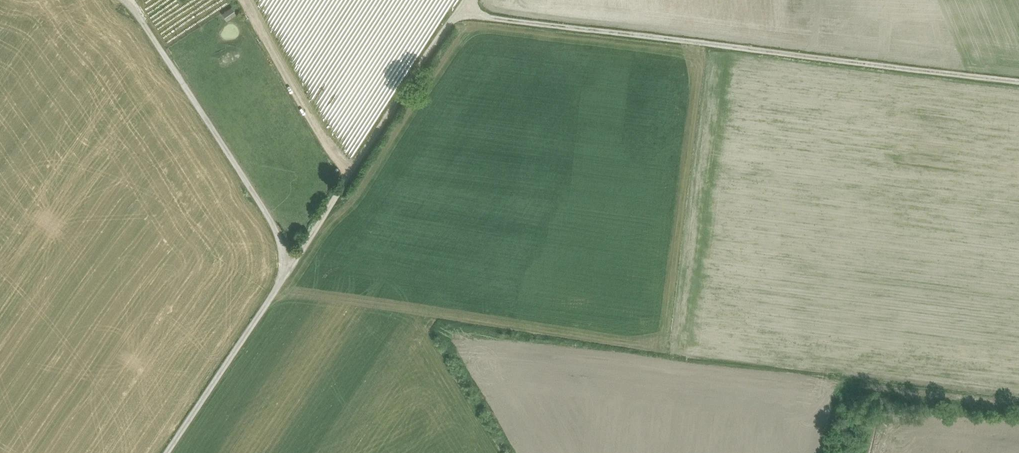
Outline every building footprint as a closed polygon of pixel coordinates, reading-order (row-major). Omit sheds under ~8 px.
[(225,18),(236,14),(233,6),(222,10),(225,18)]
